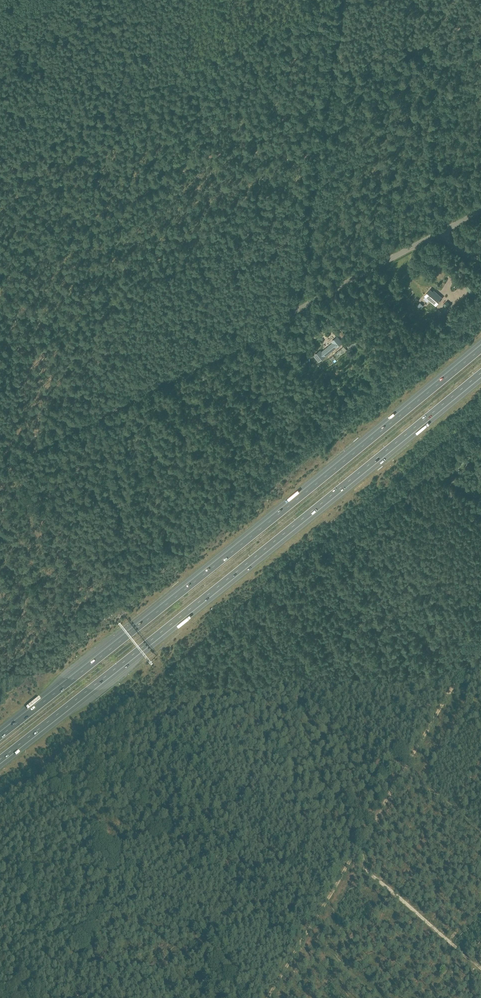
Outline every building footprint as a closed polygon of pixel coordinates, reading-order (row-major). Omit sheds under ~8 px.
[(471,294),(473,297),(480,291),(469,277),(462,283),(471,294)] [(424,298),(423,299),(427,302),(428,302),(429,300),(435,305),(442,298),(438,295),(435,292),(435,293),(433,291),(432,292),(430,290),(424,296),(425,296),(424,298)] [(446,301),(443,305),(445,307),(447,309),(451,305),(446,301)] [(338,349),(343,345),(338,338),(331,342),(332,343),(322,351),(321,350),(314,355),(319,362),(327,357),(326,356),(337,348),(338,349)] [(355,341),(348,346),(352,352),(359,347),(355,341)] [(344,347),(334,354),(338,359),(347,352),(344,347)]
